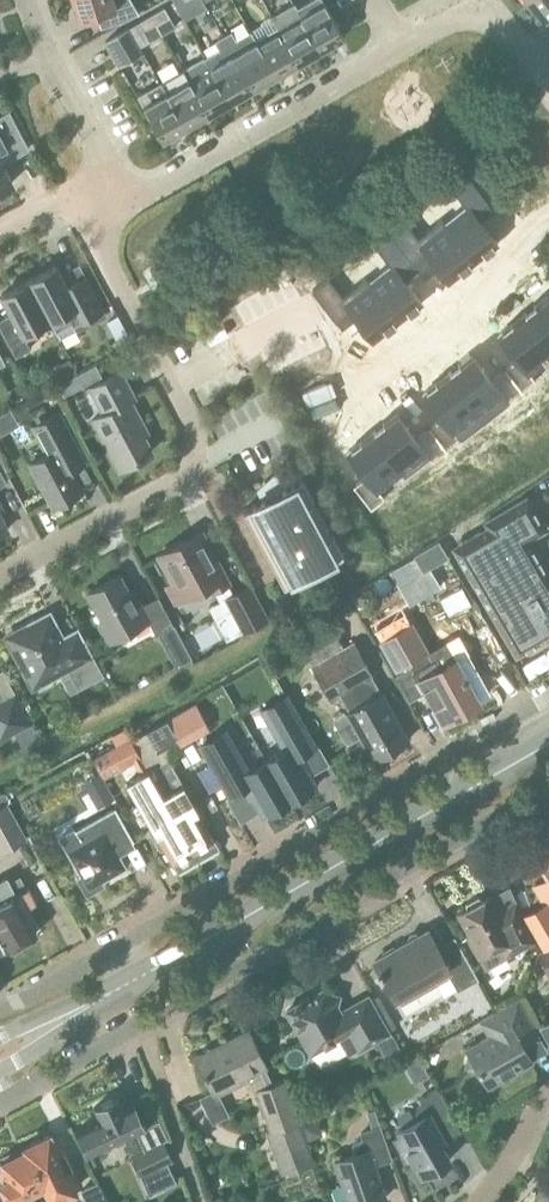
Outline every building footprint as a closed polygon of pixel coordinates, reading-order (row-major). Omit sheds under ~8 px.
[(125,20),(141,12),(133,0),(73,0),(79,19),(97,14),(101,28),(125,20)] [(321,49),(344,36),(323,0),(311,0),(297,8),(321,49)] [(528,3),(545,24),(548,20),(548,0),(532,0),(528,3)] [(295,5),(272,18),(278,29),(297,63),(321,49),(297,8),(295,5)] [(151,14),(163,35),(176,28),(165,6),(151,14)] [(151,14),(139,21),(151,43),(163,35),(151,14)] [(130,27),(106,41),(119,65),(144,51),(130,27)] [(275,75),(297,63),(278,29),(256,41),(275,75)] [(252,88),(275,75),(256,41),(251,32),(239,39),(234,31),(223,37),(252,88)] [(221,48),(205,57),(211,67),(230,101),(252,88),(223,37),(217,41),(221,48)] [(183,70),(189,80),(208,114),(230,101),(211,67),(205,57),(183,70)] [(167,92),(187,126),(208,114),(189,80),(183,70),(162,82),(167,92)] [(162,82),(138,96),(163,140),(187,126),(167,92),(162,82)] [(12,147),(16,154),(31,147),(14,115),(0,122),(0,153),(12,147)] [(13,182),(0,158),(0,189),(13,182)] [(445,224),(444,224),(473,262),(498,243),(480,220),(494,210),(488,202),(489,201),(465,171),(448,184),(466,207),(445,224)] [(404,218),(388,231),(418,269),(431,258),(449,281),(473,262),(444,224),(445,224),(442,219),(441,220),(418,237),(404,218)] [(370,282),(369,283),(369,284),(398,321),(422,302),(405,279),(418,269),(388,231),(373,242),(391,265),(370,282)] [(56,265),(29,279),(51,320),(57,331),(72,323),(74,325),(104,309),(90,282),(71,292),(56,265)] [(328,277),(312,290),(335,320),(336,320),(342,328),(356,317),(374,340),(398,321),(369,284),(369,283),(370,282),(366,278),(365,279),(343,296),(328,277)] [(35,328),(51,320),(29,279),(1,294),(16,321),(2,329),(16,356),(31,348),(26,339),(38,333),(35,328)] [(524,315),(548,347),(548,297),(548,296),(524,315)] [(499,334),(518,358),(505,368),(523,391),(536,381),(529,372),(548,356),(548,347),(524,315),(499,334)] [(473,355),(448,374),(485,421),(488,419),(523,391),(505,368),(491,379),(473,355)] [(59,362),(41,372),(51,389),(68,380),(59,362)] [(121,371),(90,387),(104,413),(93,419),(119,470),(149,454),(151,447),(138,423),(142,420),(131,400),(135,398),(121,371)] [(448,374),(424,393),(443,417),(429,427),(447,450),(485,421),(448,374)] [(46,455),(30,463),(53,505),(82,490),(64,456),(80,447),(60,409),(30,425),(46,455)] [(397,413),(373,432),(402,470),(401,471),(404,475),(429,456),(433,461),(447,450),(429,427),(416,437),(397,413)] [(361,468),(347,478),(353,486),(371,509),(385,498),(378,489),(401,471),(402,470),(373,432),(348,451),(361,468)] [(343,553),(303,478),(243,509),(284,585),(343,553)] [(459,556),(516,655),(548,635),(548,573),(529,539),(547,528),(529,496),(487,521),(489,526),(464,540),(470,549),(459,556)] [(228,583),(201,532),(159,554),(174,582),(168,586),(177,602),(210,584),(214,591),(228,583)] [(441,540),(416,555),(426,572),(451,557),(441,540)] [(138,609),(120,575),(88,592),(104,622),(100,624),(109,641),(150,619),(159,636),(176,627),(160,597),(138,609)] [(225,597),(243,632),(270,618),(252,583),(225,597)] [(68,647),(50,613),(7,636),(31,681),(44,674),(47,679),(72,666),(82,685),(102,675),(83,639),(68,647)] [(413,620),(378,640),(395,669),(397,673),(406,667),(411,665),(412,664),(415,670),(433,702),(442,718),(477,698),(476,696),(486,691),(477,675),(460,644),(450,649),(435,658),(432,659),(428,651),(430,650),(413,620)] [(297,639),(300,645),(289,652),(296,665),(308,658),(332,701),(341,696),(349,710),(347,711),(361,735),(345,744),(358,766),(374,758),(409,738),(382,691),(381,692),(373,677),(376,676),(355,640),(344,646),(329,621),(297,639)] [(30,722),(15,694),(0,702),(0,738),(30,722)] [(286,695),(262,709),(285,749),(266,759),(290,801),(316,786),(305,766),(307,765),(301,755),(316,746),(286,695)] [(131,738),(148,769),(199,858),(219,847),(205,822),(209,820),(201,806),(197,808),(169,758),(163,761),(158,751),(179,739),(167,718),(131,738)] [(225,731),(201,745),(222,781),(236,773),(242,783),(244,781),(264,816),(290,801),(266,759),(248,770),(225,731)] [(148,769),(131,738),(113,748),(125,770),(135,764),(141,774),(127,781),(156,831),(152,834),(160,848),(164,845),(178,870),(199,858),(148,769)] [(89,790),(105,781),(100,772),(84,781),(89,790)] [(29,838),(7,799),(0,803),(0,852),(1,854),(29,838)] [(75,831),(61,839),(68,850),(83,876),(78,879),(87,894),(104,884),(102,880),(126,866),(117,849),(133,839),(115,808),(75,831)] [(538,856),(548,875),(548,850),(538,856)] [(535,885),(546,904),(548,909),(548,877),(535,885)] [(0,882),(0,936),(6,948),(10,946),(18,948),(24,944),(25,937),(36,931),(24,909),(37,901),(29,886),(16,894),(15,893),(9,884),(6,878),(0,882)] [(469,935),(487,966),(534,939),(516,901),(499,911),(490,895),(483,899),(478,896),(467,903),(467,908),(460,912),(472,933),(469,935)] [(525,915),(542,947),(548,944),(548,909),(546,904),(525,915)] [(439,949),(428,930),(375,961),(380,970),(377,971),(381,977),(383,976),(395,997),(412,988),(416,994),(449,975),(458,990),(479,979),(457,939),(439,949)] [(540,952),(548,973),(548,948),(540,952)] [(330,993),(327,988),(288,1010),(311,1051),(349,1030),(359,1048),(378,1038),(393,1065),(407,1057),(392,1030),(390,1031),(370,996),(341,1012),(336,1004),(339,995),(330,993)] [(467,1048),(470,1052),(466,1066),(480,1070),(488,1085),(532,1060),(519,1037),(534,1028),(518,999),(481,1019),(490,1035),(467,1048)] [(539,1026),(548,1044),(548,1022),(539,1026)] [(226,1047),(200,1060),(214,1090),(245,1075),(254,1093),(257,1092),(270,1128),(266,1130),(282,1174),(315,1162),(301,1122),(285,1078),(267,1084),(260,1067),(265,1065),(248,1031),(223,1043),(226,1047)] [(410,1156),(421,1176),(450,1159),(441,1142),(445,1140),(439,1129),(455,1120),(437,1088),(420,1098),(423,1104),(420,1105),(417,1116),(419,1119),(398,1130),(401,1135),(395,1139),(406,1158),(410,1156)] [(95,1105),(101,1117),(77,1129),(89,1153),(145,1126),(133,1102),(125,1106),(119,1094),(95,1105)] [(335,1161),(350,1201),(373,1201),(386,1197),(374,1164),(392,1157),(381,1126),(377,1116),(370,1118),(373,1128),(362,1132),(364,1140),(353,1144),(357,1153),(335,1161)] [(48,1135),(26,1145),(44,1183),(52,1201),(72,1191),(71,1189),(82,1183),(68,1155),(66,1155),(58,1139),(52,1142),(48,1135)] [(131,1153),(141,1175),(174,1160),(163,1138),(131,1153)] [(44,1183),(26,1145),(24,1146),(26,1150),(12,1156),(7,1154),(0,1158),(0,1172),(4,1181),(1,1182),(10,1199),(7,1201),(37,1201),(36,1200),(31,1196),(29,1195),(23,1193),(44,1183)] [(224,1167),(207,1173),(212,1188),(230,1182),(224,1167)]
